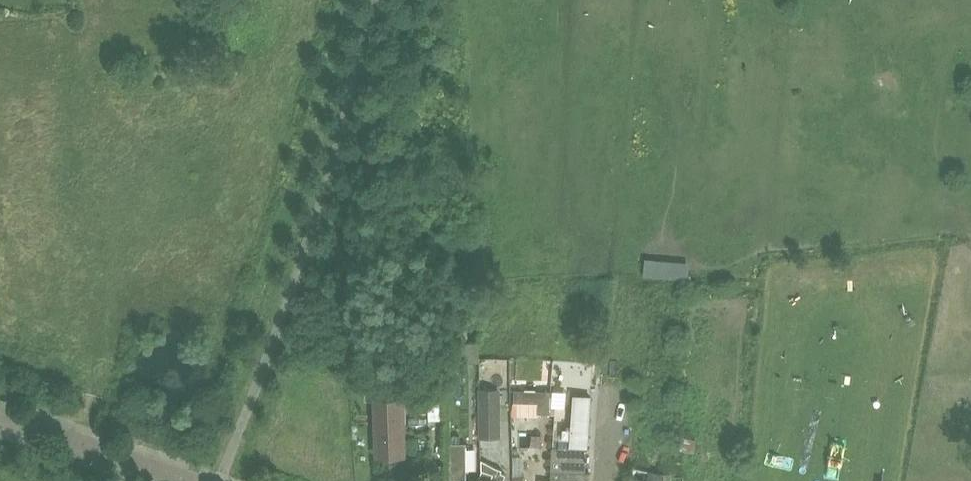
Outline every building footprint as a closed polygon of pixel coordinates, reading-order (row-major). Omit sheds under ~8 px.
[(683,278),(683,260),(638,259),(638,277),(683,278)] [(550,389),(513,388),(513,400),(538,400),(537,410),(549,411),(550,389)] [(477,435),(501,435),(500,390),(477,390),(477,435)] [(552,391),(551,406),(565,407),(566,391),(552,391)] [(563,428),(562,438),(570,438),(570,446),(588,447),(591,396),(573,395),(571,429),(563,428)] [(402,398),(375,399),(377,455),(404,454),(402,398)] [(449,442),(450,478),(466,477),(465,442),(461,442),(449,442)] [(551,480),(568,480),(569,471),(586,472),(587,460),(589,460),(590,455),(587,455),(587,448),(553,446),(551,470),(551,480)] [(503,473),(499,471),(500,468),(492,465),(480,459),(480,470),(490,473),(488,480),(500,480),(503,473)] [(634,467),(631,480),(648,480),(650,470),(634,467)] [(490,473),(480,470),(477,480),(488,480),(490,473)] [(665,473),(650,470),(648,480),(665,480),(665,473)]
